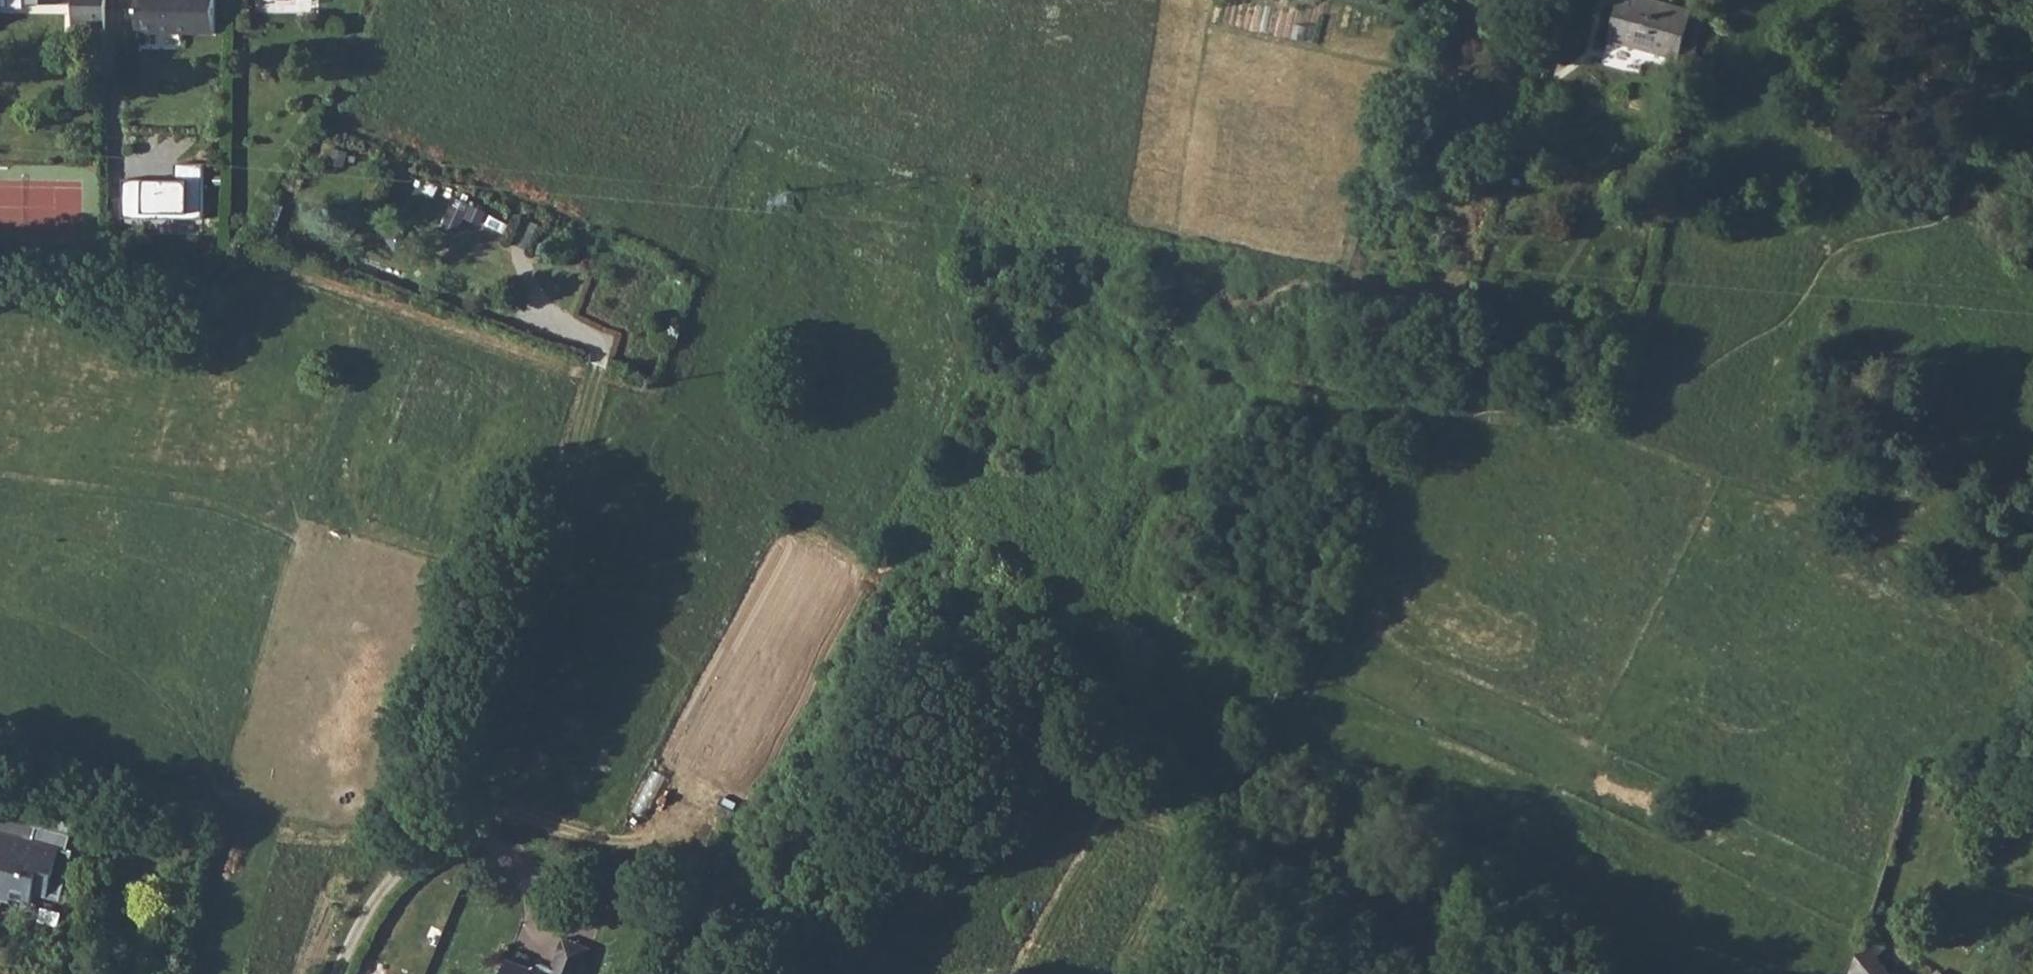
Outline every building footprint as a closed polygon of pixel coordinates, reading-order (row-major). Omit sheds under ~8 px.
[(29,2),(60,3),(74,4),(74,26),(105,27),(105,0),(29,0),(29,2)] [(137,31),(215,34),(215,0),(137,0),(137,31)] [(1681,48),(1689,19),(1691,13),(1649,0),(1618,0),(1606,39),(1677,60),(1681,48)] [(125,215),(206,217),(208,163),(179,162),(178,179),(126,177),(125,215)] [(478,235),(489,209),(456,195),(445,221),(478,235)] [(5,907),(7,901),(30,908),(34,895),(49,900),(61,856),(67,858),(72,843),(79,820),(46,811),(41,829),(48,831),(47,836),(38,833),(34,848),(0,839),(0,867),(5,868),(0,884),(0,906),(5,907)] [(1851,973),(1888,973),(1875,958),(1883,949),(1865,928),(1851,973)] [(502,973),(580,973),(588,953),(562,943),(551,968),(545,966),(533,969),(508,960),(502,973)]
